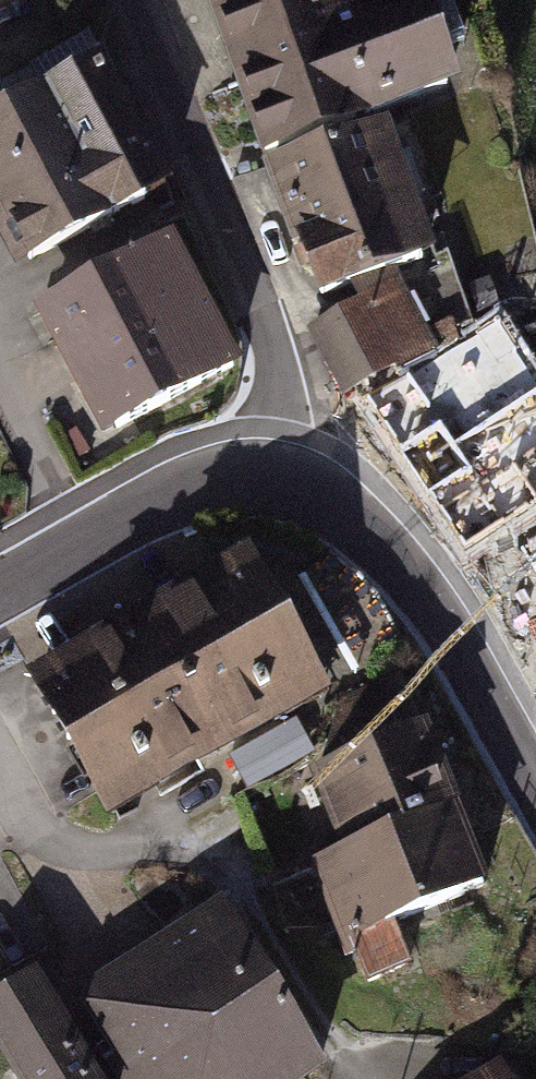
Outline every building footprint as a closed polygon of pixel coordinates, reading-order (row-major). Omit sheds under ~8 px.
[(226,44),(240,39),(247,59),(233,64),(263,148),(447,81),(417,0),(210,0),(226,44)] [(29,259),(165,188),(88,41),(33,70),(44,90),(0,113),(0,203),(29,259)] [(380,128),(273,168),(318,287),(425,247),(380,128)] [(41,305),(62,346),(146,303),(191,390),(237,367),(170,239),(41,305)] [(387,288),(315,328),(355,403),(425,359),(387,288)] [(146,303),(62,346),(108,433),(191,390),(146,303)] [(247,562),(37,681),(108,807),(319,688),(247,562)] [(342,569),(292,591),(334,691),(385,670),(342,569)] [(326,769),(313,774),(343,853),(353,879),(460,838),(400,682),(349,702),(326,769)] [(353,879),(343,853),(267,888),(285,934),(331,915),(347,953),(357,950),(369,981),(408,965),(388,923),(482,889),(460,838),(353,879)] [(91,994),(147,1078),(290,1078),(321,1060),(235,925),(217,936),(208,921),(91,994)] [(81,1055),(32,976),(0,996),(0,1050),(18,1078),(43,1078),(81,1055)] [(81,1055),(43,1078),(96,1078),(81,1055)]
